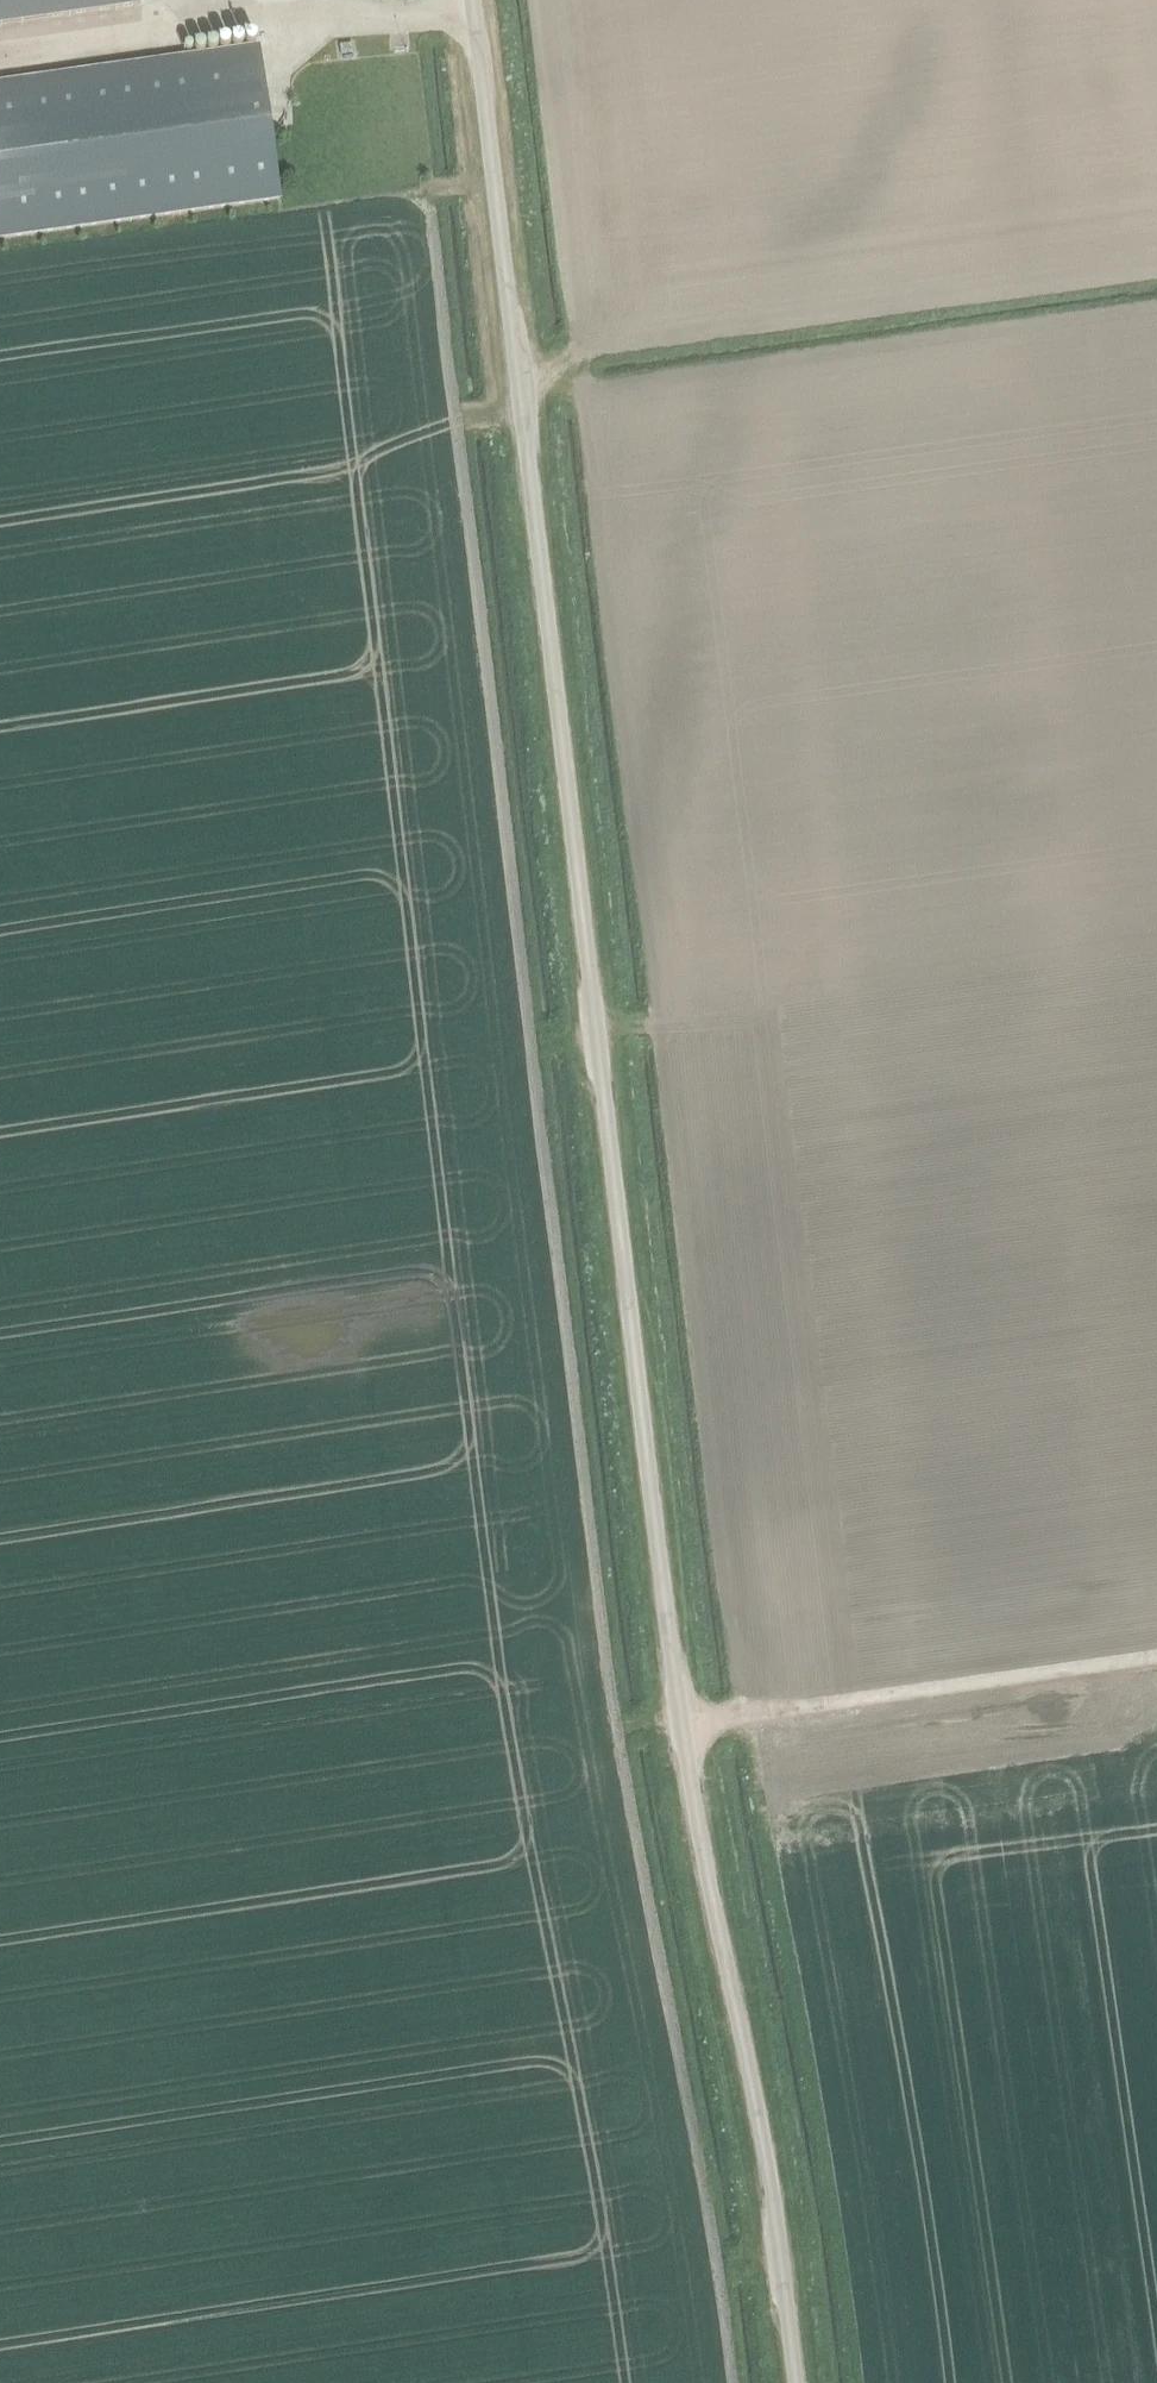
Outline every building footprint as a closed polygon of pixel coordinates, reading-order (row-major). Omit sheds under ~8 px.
[(143,6),(142,0),(0,0),(0,26),(143,6)] [(257,24),(180,34),(184,57),(260,46),(257,24)] [(281,200),(260,46),(184,57),(0,83),(0,240),(281,200)]
